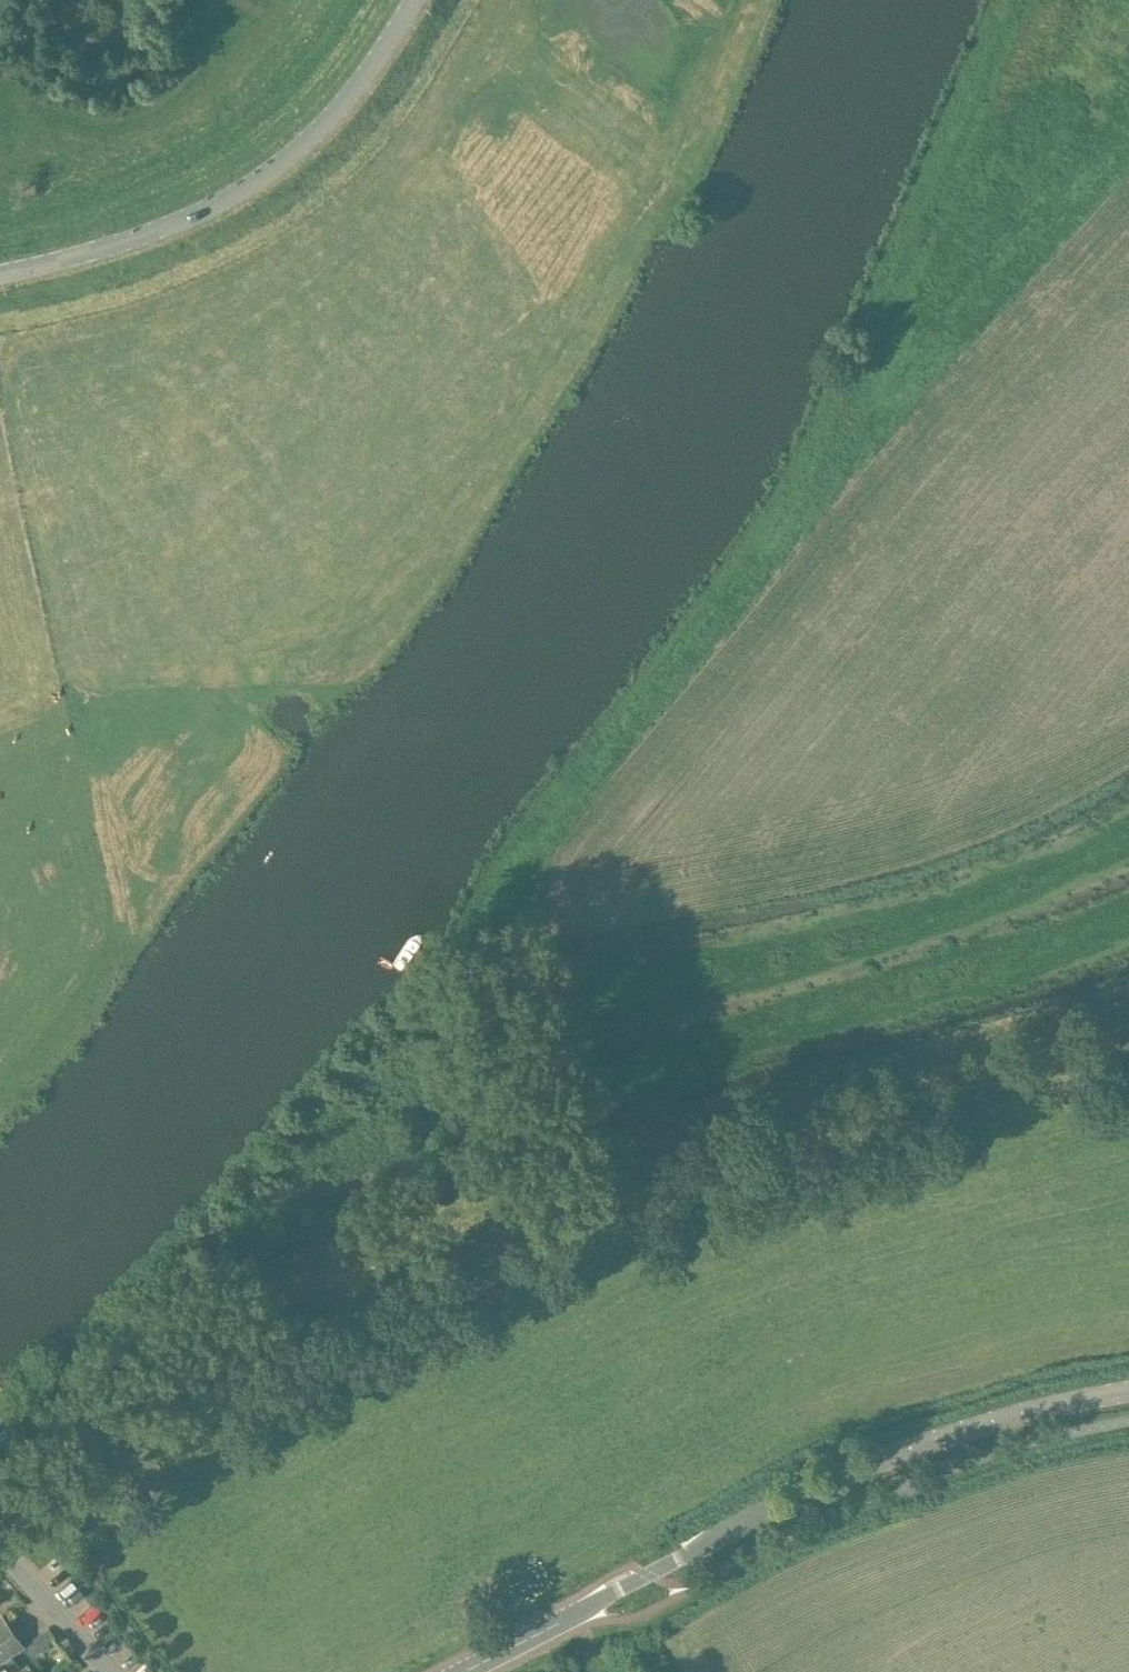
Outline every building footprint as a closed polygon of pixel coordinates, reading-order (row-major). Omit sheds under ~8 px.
[(23,1644),(2,1613),(0,1614),(0,1660),(23,1644)] [(30,1654),(56,1636),(49,1627),(23,1645),(30,1654)] [(4,1660),(0,1663),(0,1671),(33,1671),(28,1664),(22,1668),(12,1654),(4,1660)]
